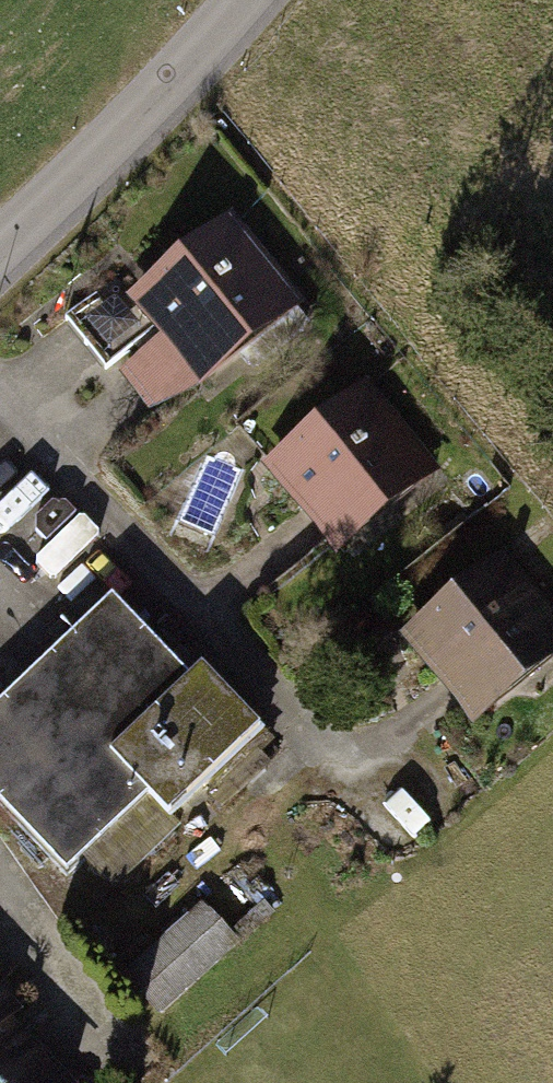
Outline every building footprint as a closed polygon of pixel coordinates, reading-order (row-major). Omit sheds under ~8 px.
[(156,419),(303,305),(233,216),(125,300),(157,341),(118,371),(156,419)] [(113,298),(81,323),(105,353),(137,328),(113,298)] [(344,562),(449,480),(376,387),(271,469),(344,562)] [(552,678),(552,595),(518,553),(413,641),(489,731),(552,678)] [(127,602),(82,645),(0,721),(0,790),(83,878),(164,803),(184,824),(277,737),(213,669),(200,680),(127,602)] [(215,910),(131,983),(167,1023),(250,950),(215,910)] [(14,1019),(23,1011),(0,987),(0,1032),(14,1019)] [(14,1019),(0,1032),(0,1082),(75,1082),(14,1019)]
